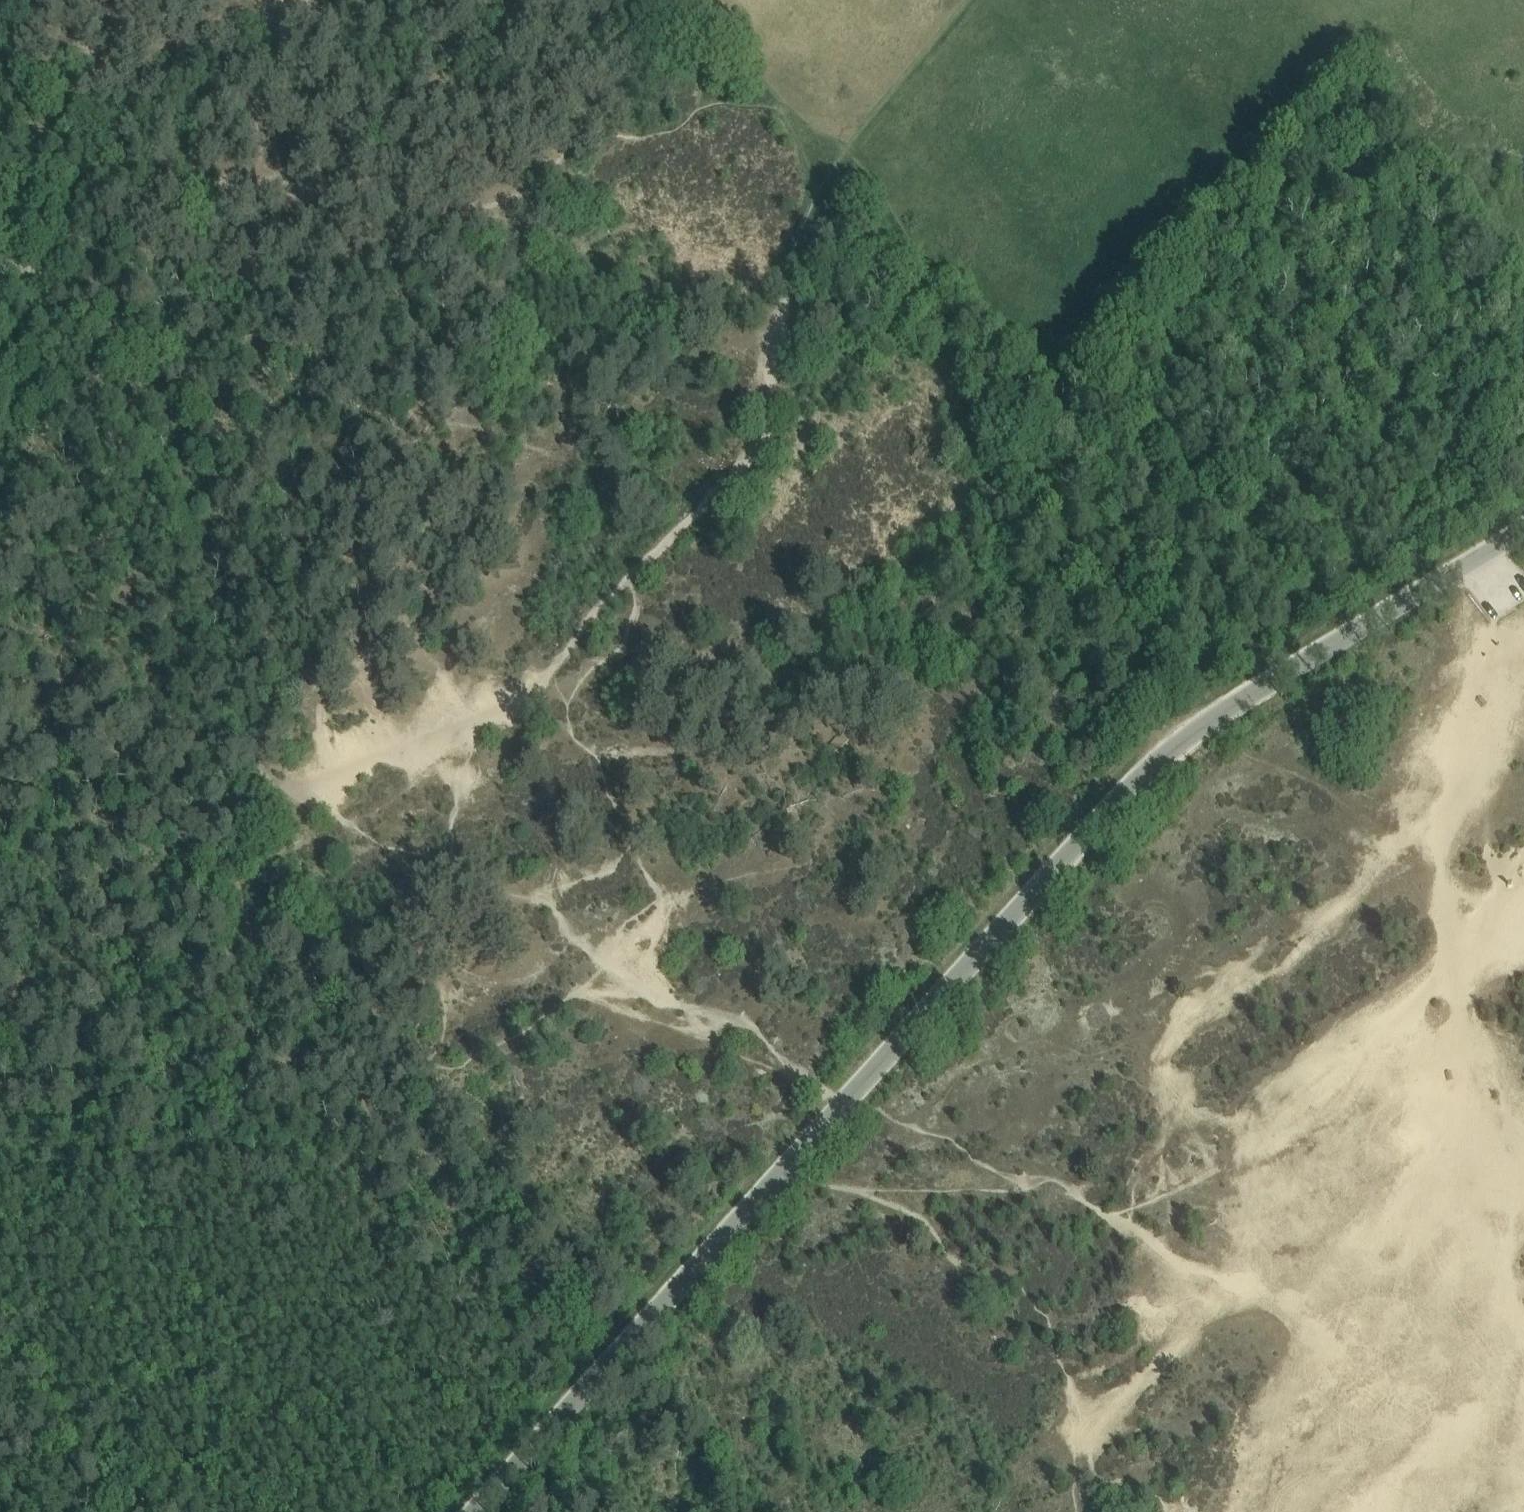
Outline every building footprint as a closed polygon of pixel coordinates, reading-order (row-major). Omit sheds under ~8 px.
[(1510,575),(1523,597),(1523,578),(1518,569),(1510,575)]
